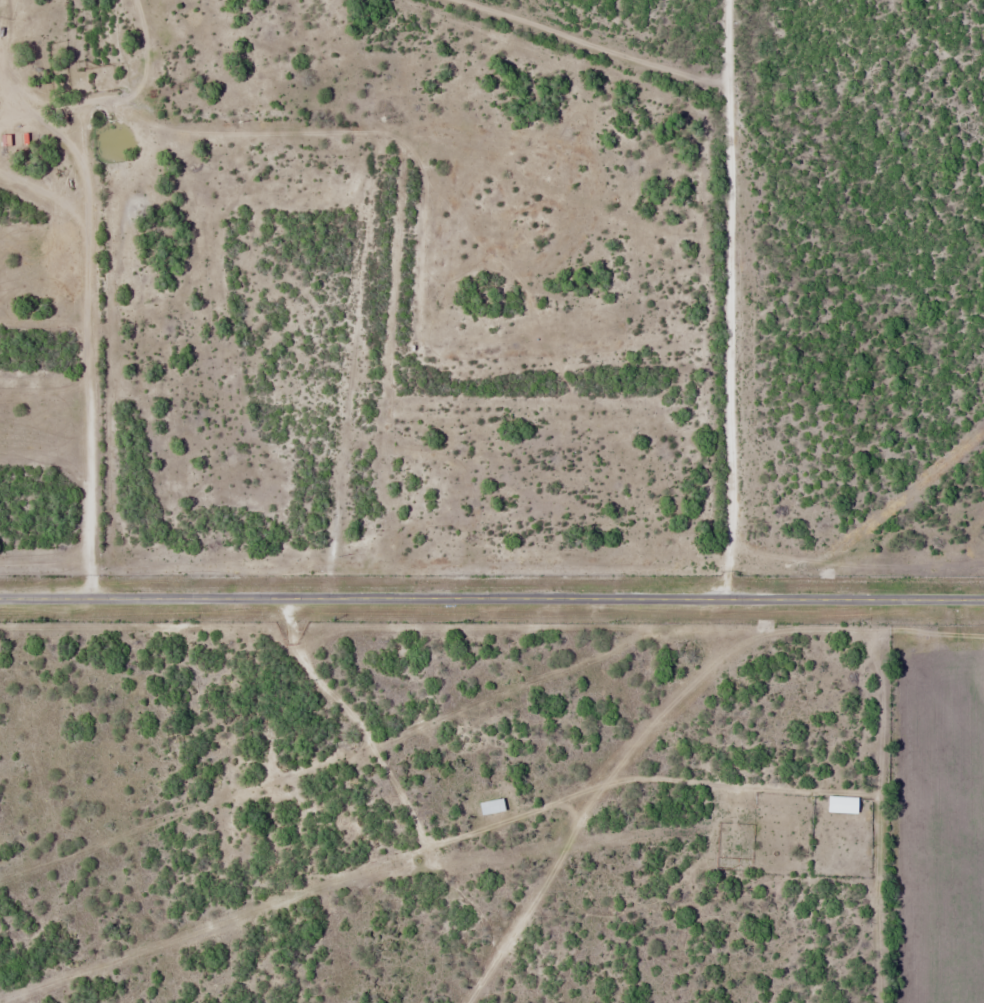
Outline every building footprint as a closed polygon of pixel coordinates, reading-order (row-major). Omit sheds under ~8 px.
[(855,813),(855,796),(825,796),(825,813),(855,813)] [(479,815),(503,810),(500,797),(477,802),(479,815)]
